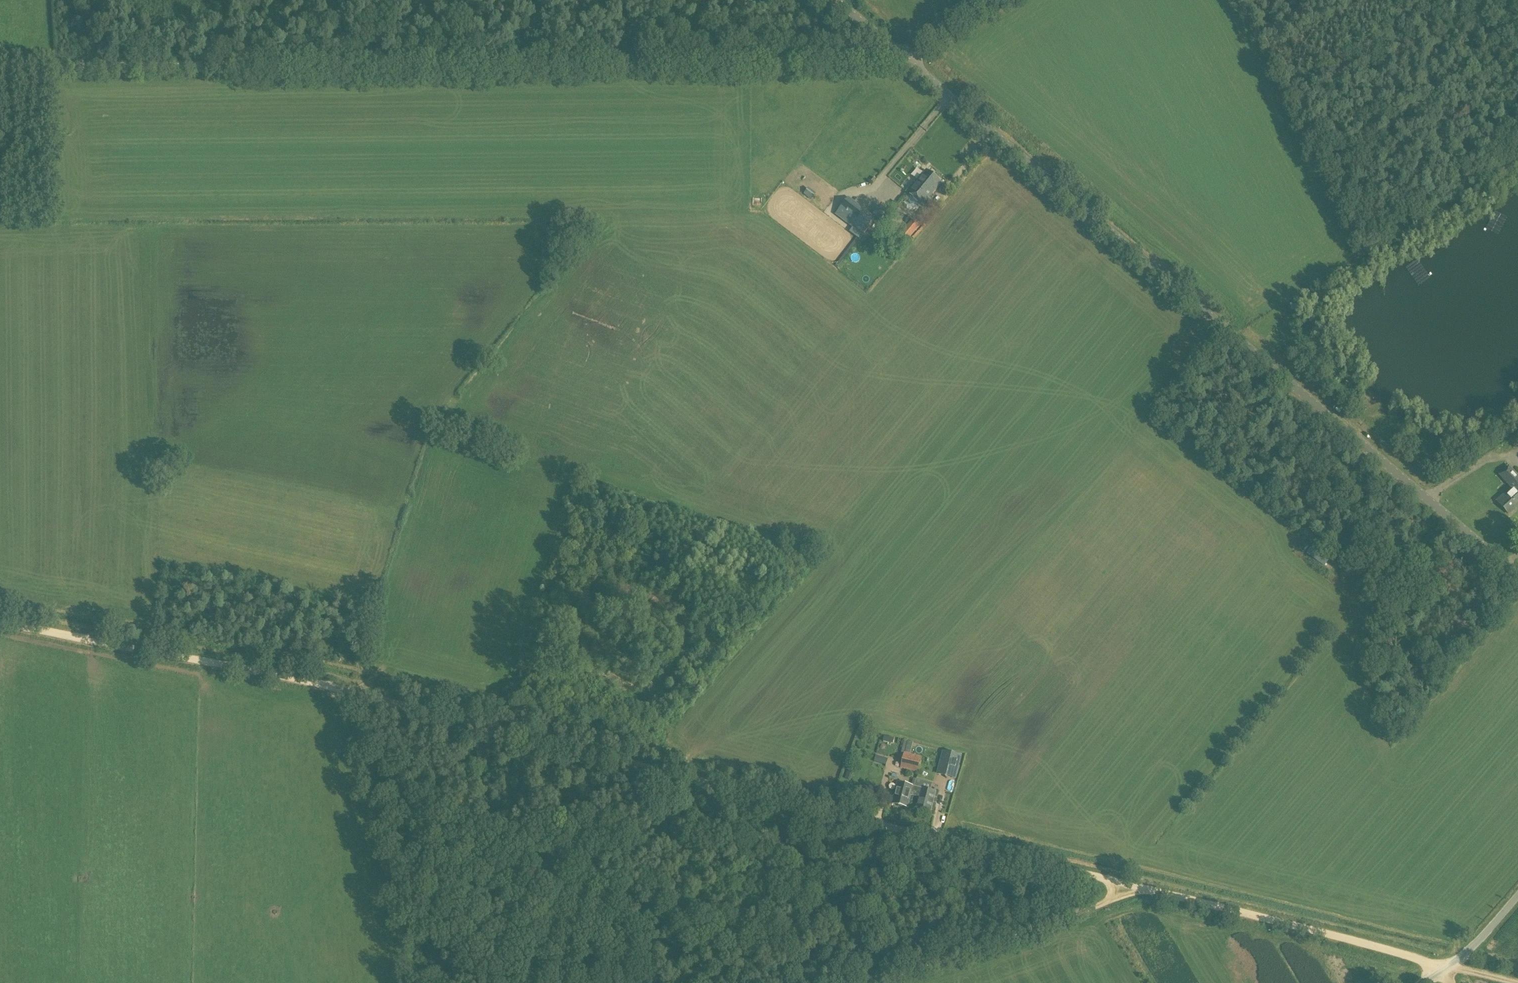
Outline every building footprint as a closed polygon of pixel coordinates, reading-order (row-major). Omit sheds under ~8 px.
[(969,160),(988,142),(982,136),(963,153),(969,160)] [(898,176),(907,184),(916,173),(907,165),(898,176)] [(917,180),(907,191),(925,206),(934,195),(933,194),(943,183),(927,170),(918,181),(917,180)] [(863,235),(876,218),(849,197),(835,215),(863,235)] [(910,239),(920,226),(912,220),(902,233),(910,239)] [(1509,466),(1500,475),(1511,488),(1497,501),(1509,514),(1517,506),(1517,476),(1509,466)] [(1332,557),(1314,544),(1306,555),(1324,567),(1332,557)] [(963,755),(943,749),(937,773),(950,776),(953,762),(960,764),(963,755)] [(919,773),(922,757),(905,753),(901,769),(919,773)] [(886,765),(888,759),(876,756),(874,762),(886,765)] [(932,783),(920,780),(918,788),(913,786),(911,795),(919,797),(917,807),(931,811),(936,791),(931,789),(932,783)] [(911,795),(913,786),(897,782),(892,803),(908,807),(911,795)]
